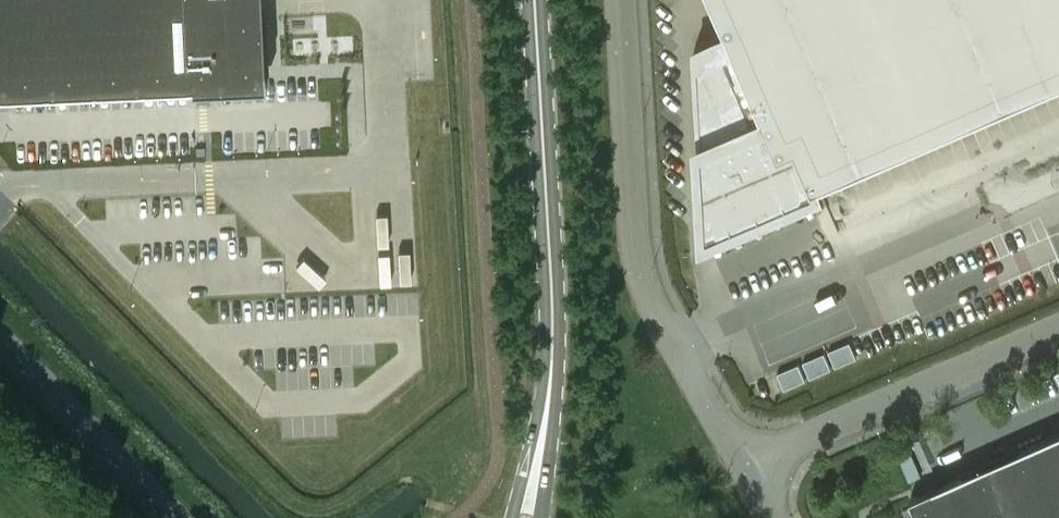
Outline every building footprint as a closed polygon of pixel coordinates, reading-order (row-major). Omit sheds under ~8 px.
[(190,75),(190,78),(264,75),(261,17),(260,0),(0,0),(0,83),(190,75)] [(817,180),(956,119),(1058,75),(1058,0),(717,0),(736,45),(700,61),(699,44),(696,44),(702,149),(721,140),(727,223),(818,184),(817,180)] [(783,386),(854,359),(848,342),(776,369),(783,386)] [(914,494),(911,496),(920,516),(917,517),(1058,517),(1058,430),(914,494)] [(894,480),(917,472),(910,450),(887,457),(894,480)]
